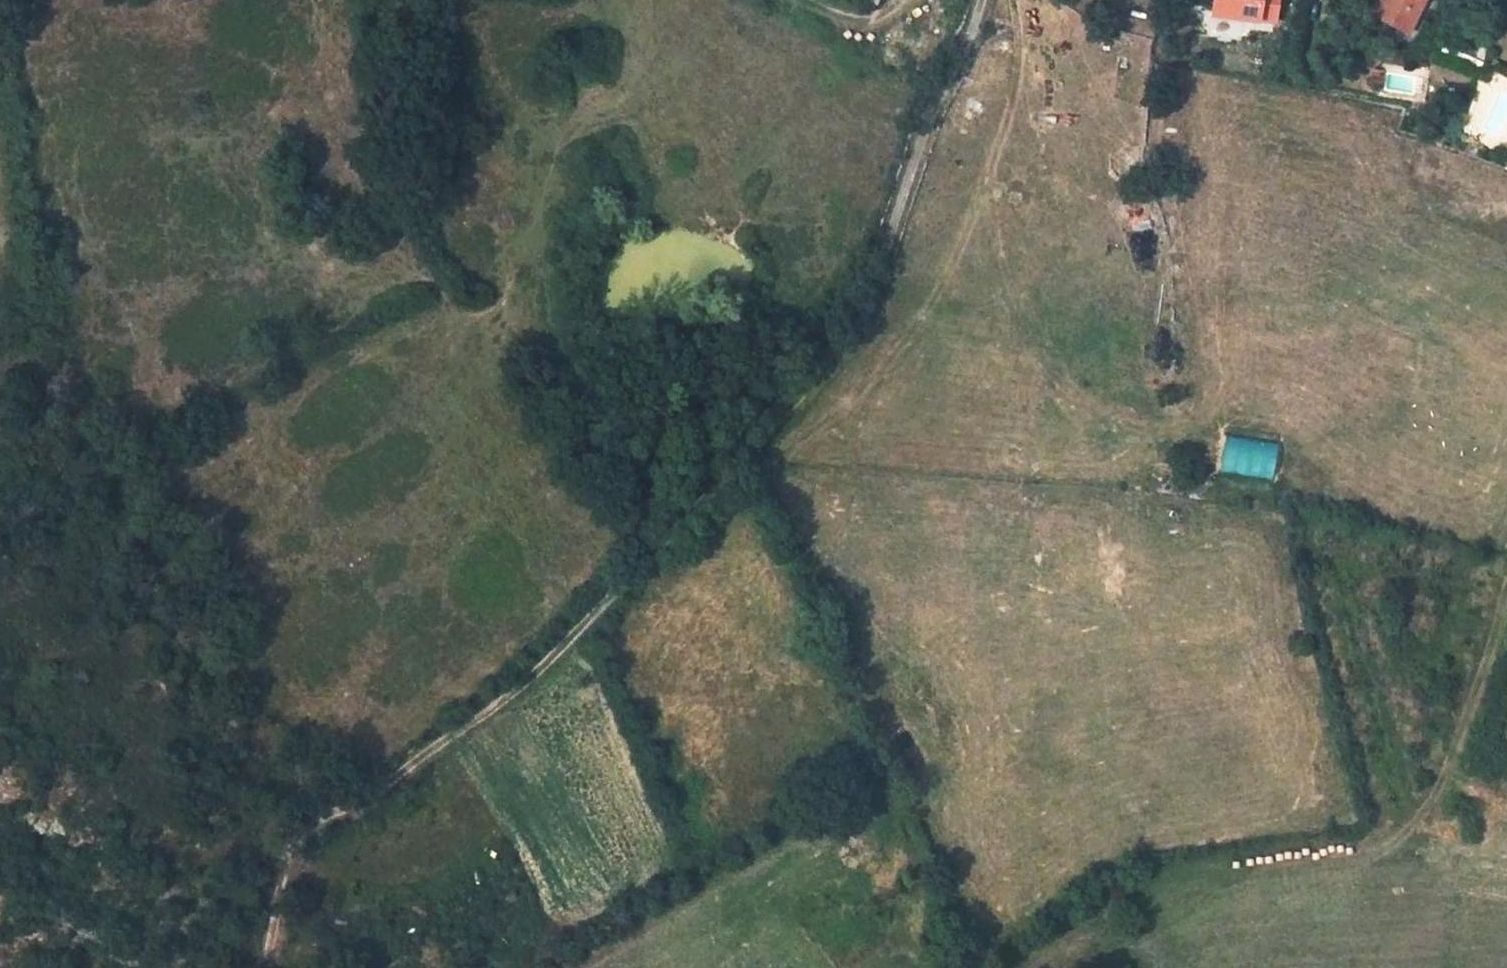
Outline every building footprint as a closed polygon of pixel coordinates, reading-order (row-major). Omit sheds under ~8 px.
[(1209,14),(1278,23),(1281,0),(1211,0),(1209,14)] [(1367,14),(1374,17),(1383,0),(1375,0),(1367,14)] [(1374,17),(1405,33),(1422,0),(1383,0),(1374,17)] [(1380,72),(1372,71),(1371,78),(1379,80),(1380,72)]
